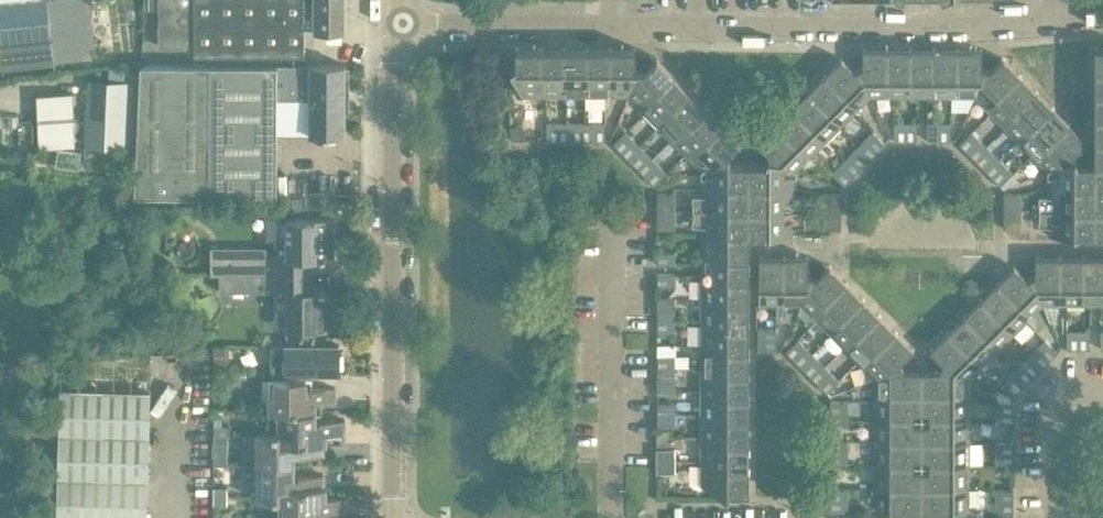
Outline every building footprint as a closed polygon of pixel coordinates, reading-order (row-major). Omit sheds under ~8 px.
[(0,2),(0,68),(73,60),(95,46),(90,0),(18,0),(0,2)] [(159,44),(193,45),(193,54),(304,54),(304,26),(314,26),(314,28),(346,28),(346,0),(159,0),(159,44)] [(517,66),(512,68),(523,96),(541,96),(541,48),(517,48),(517,56),(517,66)] [(564,48),(541,48),(541,96),(564,96),(564,48)] [(587,48),(564,48),(564,96),(587,96),(587,48)] [(611,48),(587,48),(587,96),(611,96),(611,48)] [(636,48),(611,48),(611,96),(627,96),(628,96),(640,68),(636,66),(636,56),(636,48)] [(863,67),(859,68),(870,96),(887,96),(887,48),(863,48),(863,56),(863,67)] [(912,49),(887,48),(887,96),(912,96),(912,78),(912,49)] [(933,48),(912,49),(912,78),(912,96),(917,96),(927,96),(933,96),(933,70),(933,48)] [(957,48),(933,48),(933,70),(933,96),(957,96),(957,48)] [(982,48),(957,48),(957,96),(974,96),(986,69),(982,67),(982,57),(982,48)] [(640,68),(628,96),(640,109),(674,74),(657,57),(652,62),(644,70),(640,68)] [(842,57),(824,74),(858,108),(870,96),(859,68),(855,70),(848,63),(842,57)] [(986,69),(974,96),(987,108),(1021,75),(1003,57),(998,63),(990,70),(986,69)] [(345,64),(314,64),(144,64),(138,195),(211,195),(275,195),(276,132),(310,132),(345,132),(345,64)] [(674,74),(640,109),(657,125),(691,91),(674,74)] [(824,74),(808,91),(841,125),(858,108),(824,74)] [(1021,75),(987,108),(1003,125),(1037,91),(1021,75)] [(89,80),(86,146),(137,149),(141,83),(89,80)] [(691,91),(657,125),(673,142),(707,108),(691,91)] [(808,91),(791,107),(825,141),(841,125),(808,91)] [(1037,91),(1003,125),(1020,141),(1054,108),(1037,91)] [(38,94),(39,148),(75,146),(73,93),(38,94)] [(791,107),(775,124),(809,158),(825,141),(791,107)] [(707,108),(673,142),(690,158),(724,124),(707,108)] [(1054,108),(1020,141),(1036,158),(1070,124),(1054,108)] [(558,140),(558,123),(547,123),(547,140),(558,140)] [(570,141),(570,123),(558,123),(558,140),(570,141)] [(570,123),(570,141),(581,141),(581,123),(570,123)] [(593,141),(593,123),(581,123),(581,141),(593,141)] [(593,123),(593,141),(605,141),(605,123),(593,123)] [(894,139),(905,140),(906,123),(894,123),(894,139)] [(917,123),(906,123),(905,140),(917,140),(917,123)] [(927,140),(939,140),(939,123),(928,123),(927,140)] [(939,123),(939,140),(950,140),(950,123),(939,123)] [(526,124),(510,124),(510,140),(526,139),(526,124)] [(724,124),(690,158),(701,170),(722,161),(730,157),(728,154),(736,147),(741,141),(724,124)] [(775,124),(758,141),(763,147),(771,154),(769,158),(777,162),(796,170),(809,158),(775,124)] [(1070,124),(1036,158),(1048,170),(1077,158),(1075,154),(1081,147),(1087,141),(1070,124)] [(613,143),(621,151),(633,139),(625,131),(613,143)] [(873,132),(865,140),(877,152),(885,144),(873,132)] [(968,152),(980,140),(972,132),(960,144),(968,152)] [(633,139),(621,151),(629,159),(642,147),(633,139)] [(856,148),(868,160),(877,152),(865,140),(856,148)] [(977,160),(988,148),(980,140),(968,152),(977,160)] [(642,147),(629,159),(638,168),(650,155),(642,147)] [(848,156),(860,168),(868,160),(856,148),(848,156)] [(988,148),(977,160),(985,168),(997,156),(988,148)] [(650,155),(638,168),(646,176),(658,164),(650,155)] [(860,168),(848,156),(840,165),(852,176),(860,168)] [(993,176),(1005,164),(997,156),(985,168),(993,176)] [(722,161),(701,170),(702,183),(750,183),(750,162),(742,162),(732,162),(730,157),(722,161)] [(757,162),(750,162),(750,183),(796,183),(796,170),(777,162),(769,158),(767,162),(757,162)] [(1048,170),(1048,186),(1096,186),(1096,164),(1096,163),(1088,163),(1078,163),(1077,158),(1048,170)] [(658,164),(646,176),(655,184),(667,172),(658,164)] [(993,176),(1001,184),(1013,173),(1005,164),(993,176)] [(844,185),(852,176),(840,165),(832,173),(844,185)] [(702,195),(694,195),(693,210),(750,210),(750,183),(702,183),(702,195)] [(796,183),(750,183),(750,210),(805,210),(805,196),(796,196),(796,183)] [(1047,196),(1040,196),(1040,209),(1096,209),(1096,186),(1048,186),(1047,196)] [(658,193),(658,205),(675,205),(675,194),(658,193)] [(824,194),(824,205),(840,205),(840,193),(824,194)] [(1004,193),(1004,205),(1021,205),(1021,193),(1004,193)] [(658,205),(658,216),(674,217),(675,205),(658,205)] [(841,217),(840,205),(824,205),(824,217),(841,217)] [(1021,216),(1021,205),(1004,205),(1004,216),(1021,216)] [(1096,209),(1040,209),(1040,223),(1048,223),(1048,235),(1088,235),(1095,235),(1096,235),(1096,209)] [(750,210),(693,210),(693,224),(701,224),(701,233),(721,233),(750,233),(750,210)] [(805,210),(750,210),(750,233),(750,235),(756,235),(797,235),(797,224),(805,224),(805,210)] [(674,217),(658,216),(657,228),(674,228),(674,217)] [(1021,228),(1021,216),(1004,216),(1004,228),(1021,228)] [(841,217),(824,217),(824,228),(841,228),(841,217)] [(210,246),(210,273),(220,273),(220,274),(302,272),(301,255),(320,255),(326,257),(326,255),(333,255),(332,227),(332,218),(286,218),(275,218),(275,254),(266,254),(266,246),(210,246)] [(721,233),(701,233),(701,258),(703,258),(730,258),(750,258),(750,235),(750,233),(721,233)] [(658,252),(658,263),(675,263),(675,252),(658,252)] [(784,256),(760,256),(760,264),(760,269),(760,304),(784,303),(784,256)] [(809,256),(784,256),(784,303),(801,303),(813,276),(809,274),(809,264),(809,256)] [(1036,274),(1032,276),(1043,304),(1059,304),(1060,256),(1036,256),(1036,264),(1036,274)] [(1060,256),(1059,304),(1084,304),(1084,285),(1084,256),(1060,256)] [(1084,256),(1084,285),(1084,304),(1090,304),(1100,304),(1102,304),(1102,256),(1084,256)] [(701,258),(701,264),(701,273),(701,279),(722,279),(750,279),(750,258),(730,258),(703,258),(701,258)] [(813,276),(801,303),(814,316),(847,282),(830,265),(824,270),(817,278),(813,276)] [(1015,265),(998,282),(1030,316),(1043,304),(1032,276),(1028,278),(1021,271),(1015,265)] [(302,272),(220,274),(220,291),(276,291),(276,327),(287,327),(333,327),(333,290),(326,290),(326,288),(320,288),(320,290),(302,290),(302,272)] [(675,273),(658,273),(658,285),(675,285),(675,273)] [(722,279),(701,279),(701,303),(750,303),(750,279),(722,279)] [(847,282),(814,316),(830,332),(864,299),(847,282)] [(998,282),(981,298),(1014,333),(1030,316),(998,282)] [(981,298),(965,314),(998,349),(1014,333),(981,298)] [(864,299),(830,332),(847,349),(880,315),(864,299)] [(750,303),(701,303),(701,326),(750,326),(750,303)] [(658,320),(675,320),(675,309),(658,309),(658,320)] [(965,314),(948,331),(981,366),(998,349),(965,314)] [(880,315),(847,349),(864,366),(897,332),(880,315)] [(675,320),(658,320),(658,331),(675,332),(675,320)] [(750,326),(701,326),(701,350),(750,350),(750,326)] [(760,339),(776,339),(776,328),(760,327),(760,339)] [(136,330),(135,352),(149,352),(150,330),(136,330)] [(948,331),(930,348),(936,354),(943,361),(942,366),(969,377),(981,366),(948,331)] [(1079,348),(1079,331),(1067,331),(1067,348),(1079,348)] [(1079,331),(1079,348),(1091,348),(1090,331),(1079,331)] [(897,332),(864,366),(875,377),(903,366),(901,362),(908,354),(914,349),(897,332)] [(788,350),(796,359),(808,347),(800,338),(788,350)] [(776,339),(760,339),(760,350),(776,350),(776,339)] [(1046,340),(1038,348),(1050,360),(1058,351),(1046,340)] [(230,345),(214,345),(214,371),(230,371),(230,345)] [(272,372),(286,372),(340,372),(339,345),(271,345),(272,372)] [(804,367),(816,355),(808,347),(796,359),(804,367)] [(1041,368),(1050,360),(1038,348),(1030,356),(1041,368)] [(750,350),(701,350),(701,373),(750,373),(750,350)] [(658,367),(675,367),(675,356),(658,355),(658,367)] [(816,355),(804,367),(812,375),(824,363),(816,355)] [(1033,376),(1041,368),(1030,356),(1021,364),(1033,376)] [(824,363),(812,375),(820,383),(832,371),(824,363)] [(1025,384),(1033,376),(1021,364),(1013,372),(1025,384)] [(903,366),(875,377),(875,395),(922,395),(922,370),(915,370),(905,370),(903,366)] [(930,370),(922,370),(922,395),(930,395),(969,395),(969,377),(942,366),(940,370),(930,370)] [(675,367),(658,367),(658,378),(675,378),(675,367)] [(832,371),(820,383),(828,391),(840,379),(832,371)] [(1017,392),(1025,384),(1013,372),(1005,380),(1017,392)] [(750,373),(701,373),(701,396),(749,396),(750,373)] [(277,411),(322,410),(322,400),(336,400),(336,387),(307,387),(307,378),(268,378),(268,411),(277,411)] [(58,517),(148,517),(151,391),(64,390),(58,517)] [(922,395),(875,395),(875,419),(922,418),(922,395)] [(930,395),(922,395),(922,418),(969,418),(969,395),(930,395)] [(749,396),(701,396),(701,419),(749,420),(749,396)] [(215,400),(214,409),(228,409),(228,400),(215,400)] [(831,412),(848,412),(848,400),(831,400),(831,412)] [(658,414),(675,414),(675,403),(658,402),(658,414)] [(997,402),(997,413),(1014,413),(1014,402),(997,402)] [(277,411),(277,431),(277,442),(326,443),(326,433),(345,433),(345,419),(316,419),(316,412),(322,412),(322,410),(277,411)] [(848,412),(831,412),(831,424),(848,423),(848,412)] [(1014,424),(1014,413),(997,413),(997,425),(1014,424)] [(675,414),(658,414),(658,425),(675,425),(675,414)] [(922,418),(875,419),(875,442),(922,442),(922,441),(922,418)] [(969,418),(922,418),(922,441),(969,441),(969,418)] [(749,420),(701,419),(701,443),(749,443),(749,420)] [(215,434),(228,434),(228,425),(215,425),(215,434)] [(326,445),(326,443),(277,442),(277,431),(257,431),(257,464),(294,464),(294,456),(324,456),(324,445),(326,445)] [(228,434),(215,434),(215,443),(228,443),(228,434)] [(831,440),(831,452),(848,452),(848,440),(831,440)] [(969,441),(922,441),(922,442),(922,464),(969,465),(969,441)] [(922,442),(875,442),(875,464),(922,464),(922,442)] [(997,454),(1013,453),(1013,442),(997,442),(997,454)] [(215,443),(213,443),(213,464),(228,464),(228,443),(215,443)] [(749,443),(701,443),(701,466),(749,466),(749,443)] [(658,449),(658,460),(675,460),(675,449),(658,449)] [(848,464),(848,452),(831,452),(831,464),(848,464)] [(1013,453),(997,454),(997,465),(1014,465),(1013,453)] [(675,472),(675,460),(658,460),(658,471),(675,472)] [(294,475),(294,464),(257,464),(257,498),(278,498),(278,486),(326,486),(324,486),(324,475),(294,475)] [(922,464),(875,464),(875,488),(922,488),(922,464)] [(969,465),(922,464),(922,488),(969,488),(969,465)] [(749,466),(701,466),(701,484),(729,496),(731,491),(742,491),(749,491),(749,466)] [(214,487),(214,495),(227,495),(227,486),(214,487)] [(278,517),(316,517),(316,511),(345,511),(345,498),(326,498),(326,486),(278,486),(278,498),(278,517)] [(922,488),(875,488),(875,507),(902,517),(904,512),(915,512),(922,512),(922,488)] [(969,488),(922,488),(922,512),(930,512),(940,512),(942,517),(969,507),(969,488)] [(831,500),(848,500),(848,489),(831,489),(831,500)] [(997,489),(997,500),(1014,500),(1013,489),(997,489)] [(227,504),(227,495),(214,495),(214,505),(227,504)] [(848,500),(831,500),(831,511),(848,511),(848,500)] [(1014,511),(1014,500),(997,500),(997,511),(1014,511)]
